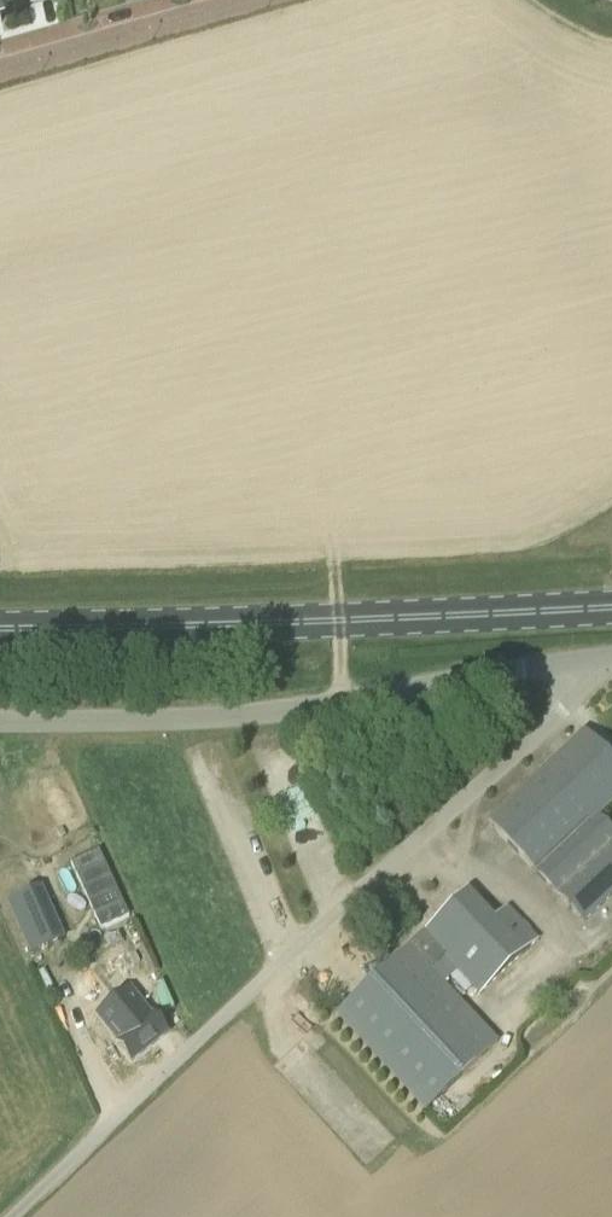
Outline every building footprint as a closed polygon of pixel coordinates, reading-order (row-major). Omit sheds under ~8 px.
[(28,10),(26,1),(31,0),(0,0),(0,8),(2,7),(5,16),(28,10)] [(583,921),(611,894),(611,834),(596,817),(611,801),(611,764),(584,734),(490,823),(583,921)] [(300,777),(274,788),(291,826),(317,815),(300,777)] [(70,863),(100,928),(129,915),(99,850),(70,863)] [(41,888),(8,902),(30,952),(63,938),(41,888)] [(425,931),(424,930),(335,1015),(425,1112),(499,1043),(430,970),(443,958),(479,997),(539,941),(507,908),(495,919),(468,891),(425,931)] [(100,1001),(144,979),(130,950),(85,972),(100,1001)] [(134,1060),(171,1034),(159,1016),(156,1018),(136,989),(104,1012),(124,1040),(122,1042),(134,1060)]
